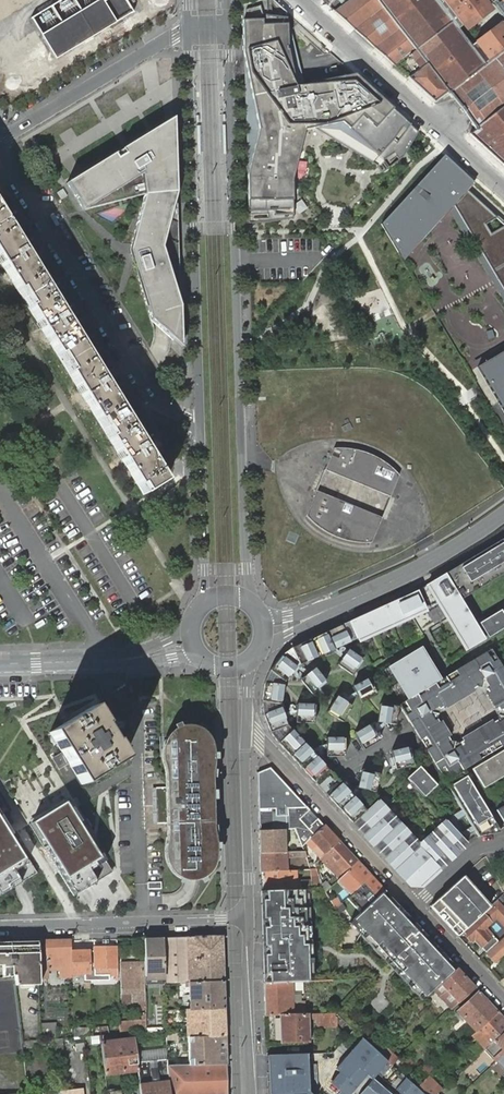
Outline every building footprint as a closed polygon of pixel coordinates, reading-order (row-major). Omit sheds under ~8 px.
[(30,18),(55,59),(133,12),(125,0),(61,0),(30,18)] [(242,5),(242,17),(242,22),(243,54),(247,175),(248,201),(248,212),(249,223),(267,223),(292,219),(292,215),(292,201),(291,181),(304,131),(314,129),(350,150),(377,167),(380,170),(382,173),(402,158),(418,132),(417,131),(410,125),(393,109),(356,75),(301,86),(286,12),(273,0),(258,0),(242,5)] [(345,3),(333,12),(394,67),(410,55),(421,68),(407,79),(434,103),(447,92),(462,111),(475,129),(469,135),(503,167),(503,22),(473,46),(463,33),(496,7),(503,17),(503,7),(502,4),(503,2),(503,0),(343,0),(345,3)] [(129,90),(117,90),(117,106),(129,106),(129,90)] [(152,319),(181,345),(180,335),(179,299),(161,243),(175,186),(175,176),(174,152),(172,114),(123,145),(66,176),(83,205),(141,168),(142,186),(130,250),(152,319)] [(444,156),(381,224),(403,261),(449,211),(453,206),(503,292),(503,226),(490,234),(485,225),(497,218),(468,191),(474,183),(444,156)] [(143,488),(174,469),(0,191),(0,258),(143,488)] [(453,206),(449,211),(503,302),(503,292),(453,206)] [(477,367),(503,351),(503,345),(474,362),(477,367)] [(477,367),(503,413),(503,351),(477,367)] [(334,448),(325,470),(390,497),(398,475),(392,469),(385,463),(374,457),(370,455),(355,450),(343,449),(334,448)] [(381,518),(316,491),(306,515),(315,525),(325,531),(333,536),(340,539),(349,541),(359,543),(371,543),(381,518)] [(400,600),(406,610),(410,615),(421,634),(448,618),(467,649),(484,639),(460,600),(503,573),(503,537),(400,600)] [(283,750),(315,783),(328,770),(286,725),(280,708),(280,699),(281,690),(284,682),(292,671),(300,665),(356,639),(356,640),(410,615),(406,610),(400,600),(399,598),(348,622),(292,648),(281,656),(269,670),(264,683),(263,690),(261,702),(263,715),(270,732),(277,742),(285,734),(292,741),(283,750)] [(478,623),(487,637),(503,627),(503,617),(500,610),(478,623)] [(491,650),(441,680),(421,648),(390,666),(410,699),(399,705),(445,781),(477,761),(503,745),(503,672),(491,650)] [(347,651),(337,666),(351,676),(362,661),(347,651)] [(313,669),(299,681),(311,694),(325,682),(313,669)] [(368,679),(352,688),(361,704),(377,695),(368,679)] [(351,706),(336,696),(326,712),(342,722),(351,706)] [(314,705),(296,704),(295,723),(313,723),(314,705)] [(398,707),(380,705),(378,723),(396,725),(398,707)] [(61,753),(52,758),(59,769),(68,764),(81,785),(124,758),(114,741),(112,742),(102,726),(104,725),(93,706),(67,722),(49,733),(61,753)] [(370,724),(354,733),(363,749),(379,740),(370,724)] [(213,860),(209,745),(209,744),(208,741),(206,737),(202,733),(196,729),(190,728),(186,728),(179,730),(173,734),(170,737),(166,746),(166,750),(168,787),(162,787),(155,788),(157,824),(169,823),(171,862),(173,868),(177,873),(181,876),(186,878),(192,878),(196,878),(199,877),(205,874),(210,868),(212,864),(213,860)] [(285,734),(277,742),(283,750),(292,741),(285,734)] [(344,738),(326,738),(326,756),(344,756),(344,738)] [(409,748),(391,752),(395,770),(413,766),(409,748)] [(482,788),(503,775),(503,750),(471,770),(482,788)] [(420,767),(407,778),(424,797),(437,785),(420,767)] [(257,772),(258,809),(273,808),(276,808),(281,808),(306,807),(270,768),(257,772)] [(379,774),(361,770),(357,788),(375,792),(379,774)] [(482,788),(487,796),(503,786),(503,775),(482,788)] [(466,777),(462,779),(495,834),(499,833),(466,777)] [(462,779),(450,786),(481,837),(495,834),(462,779)] [(341,784),(327,796),(339,808),(350,821),(357,828),(359,831),(370,843),(379,852),(396,870),(407,881),(407,882),(424,882),(425,882),(427,880),(441,867),(462,847),(467,843),(447,821),(419,847),(377,801),(366,811),(341,784)] [(68,800),(29,824),(51,860),(73,896),(112,872),(71,806),(68,800)] [(273,808),(258,809),(259,831),(274,830),(278,830),(285,830),(288,830),(294,829),(302,847),(306,843),(311,838),(314,835),(299,819),(309,810),(306,807),(293,807),(288,807),(288,816),(277,816),(276,808),(273,808)] [(16,885),(36,873),(0,815),(0,895),(16,885)] [(338,841),(324,825),(314,835),(311,838),(306,843),(313,850),(320,858),(326,853),(338,841)] [(274,830),(259,831),(260,853),(285,852),(286,852),(288,852),(289,852),(288,830),(285,830),(278,830),(274,830)] [(320,880),(322,886),(325,891),(339,878),(342,875),(357,861),(338,841),(326,853),(320,858),(318,861),(320,863),(322,861),(330,868),(329,869),(335,875),(330,879),(326,874),(320,880)] [(260,853),(260,872),(266,871),(287,870),(286,858),(307,857),(305,851),(289,852),(288,852),(286,852),(285,852),(260,853)] [(352,893),(370,876),(357,861),(342,875),(339,878),(347,887),(352,893)] [(319,876),(316,868),(310,869),(311,877),(319,876)] [(266,871),(267,890),(289,889),(289,888),(295,888),(294,882),(294,878),(296,877),(296,870),(288,870),(287,870),(266,871)] [(311,877),(311,879),(311,887),(322,886),(320,880),(319,876),(311,877)] [(359,912),(383,889),(370,876),(352,893),(346,898),(359,912)] [(462,877),(430,906),(458,936),(482,913),(490,906),(462,877)] [(309,887),(311,887),(311,879),(300,880),(300,887),(304,887),(309,887)] [(267,890),(261,890),(264,983),(292,982),(307,981),(304,887),(295,888),(289,888),(289,889),(267,890)] [(457,968),(383,889),(359,912),(351,919),(425,998),(434,989),(457,968)] [(330,900),(334,907),(340,903),(336,897),(330,900)] [(463,933),(470,941),(474,937),(482,945),(481,945),(487,951),(498,941),(493,936),(490,938),(483,931),(496,918),(503,927),(503,909),(495,900),(490,906),(482,913),(483,914),(463,933)] [(338,913),(345,909),(342,903),(334,907),(338,913)] [(425,998),(351,919),(348,922),(422,1001),(425,998)] [(222,935),(194,936),(196,982),(224,981),(223,965),(222,935)] [(186,936),(163,937),(165,983),(171,982),(186,982),(187,982),(189,982),(187,937),(186,936)] [(194,936),(187,937),(189,982),(196,982),(194,936)] [(165,983),(163,937),(144,938),(146,984),(165,984),(165,983)] [(487,954),(494,962),(503,953),(503,938),(487,954)] [(70,940),(37,941),(38,967),(39,974),(47,974),(47,967),(60,967),(61,977),(72,976),(72,974),(72,973),(71,951),(71,949),(70,940)] [(3,977),(15,975),(16,985),(39,985),(38,977),(39,974),(38,967),(37,941),(0,942),(0,965),(2,965),(3,977)] [(117,967),(117,946),(109,946),(103,946),(94,947),(95,975),(101,974),(109,974),(117,975),(117,967)] [(90,950),(91,972),(85,972),(85,981),(110,981),(109,974),(101,974),(95,975),(94,947),(90,947),(90,950)] [(90,950),(71,951),(72,973),(85,972),(91,972),(90,950)] [(146,1009),(146,1001),(144,1001),(144,976),(143,962),(121,963),(121,976),(121,1001),(139,1001),(139,1009),(146,1009)] [(466,978),(457,968),(434,989),(452,1009),(459,1003),(475,988),(466,978)] [(224,981),(196,982),(189,982),(187,982),(186,982),(186,987),(190,987),(194,987),(194,1004),(190,1005),(190,1009),(224,1008),(224,981)] [(293,1014),(297,1014),(297,1007),(293,1007),(292,1002),(292,995),(292,982),(264,983),(265,1016),(293,1014)] [(497,1012),(478,991),(457,1011),(459,1013),(462,1016),(465,1019),(476,1031),(497,1012)] [(226,1036),(224,1008),(190,1009),(187,1010),(188,1016),(192,1015),(193,1031),(188,1031),(188,1037),(226,1036)] [(333,1017),(333,1012),(309,1013),(297,1014),(293,1014),(265,1016),(266,1044),(310,1042),(309,1019),(319,1019),(320,1026),(334,1026),(333,1017)] [(476,1031),(472,1035),(485,1049),(493,1041),(503,1031),(503,1019),(497,1012),(476,1031)] [(147,1020),(119,1022),(119,1034),(133,1033),(147,1032),(147,1028),(147,1020)] [(119,1022),(93,1024),(93,1036),(101,1035),(119,1034),(119,1022)] [(41,1023),(41,1038),(57,1037),(56,1023),(41,1023)] [(90,1035),(90,1026),(75,1028),(76,1036),(90,1035)] [(493,1041),(485,1049),(484,1050),(493,1059),(496,1061),(499,1058),(503,1054),(503,1031),(493,1041)] [(226,1063),(226,1036),(188,1037),(189,1042),(193,1042),(193,1059),(189,1059),(189,1064),(226,1063)] [(361,1037),(334,1069),(339,1072),(330,1082),(340,1092),(339,1093),(350,1093),(367,1075),(371,1069),(377,1074),(387,1062),(372,1047),(361,1037)] [(23,1042),(24,1048),(54,1045),(53,1039),(48,1039),(41,1040),(23,1042)] [(53,1039),(54,1045),(54,1051),(61,1051),(60,1039),(53,1039)] [(134,1040),(102,1044),(105,1073),(138,1069),(137,1063),(136,1059),(136,1054),(134,1040)] [(383,1047),(377,1041),(373,1046),(372,1047),(387,1062),(392,1066),(399,1059),(384,1045),(383,1047)] [(267,1055),(268,1093),(318,1093),(309,1093),(307,1064),(306,1053),(267,1055)] [(170,1089),(167,1065),(167,1062),(167,1059),(155,1061),(158,1088),(151,1089),(148,1061),(137,1063),(138,1069),(140,1089),(140,1090),(140,1093),(170,1093),(170,1089)] [(158,1088),(155,1061),(148,1061),(151,1089),(158,1088)] [(167,1065),(170,1089),(170,1093),(227,1093),(226,1063),(189,1064),(167,1065)] [(316,1064),(307,1064),(309,1093),(318,1093),(316,1064)] [(373,1079),(377,1074),(371,1069),(367,1075),(372,1080),(373,1079)] [(416,1088),(424,1093),(436,1093),(441,1090),(428,1076),(416,1088)] [(405,1078),(395,1089),(400,1093),(424,1093),(416,1088),(405,1078)] [(373,1079),(372,1080),(360,1093),(391,1093),(373,1079)]
